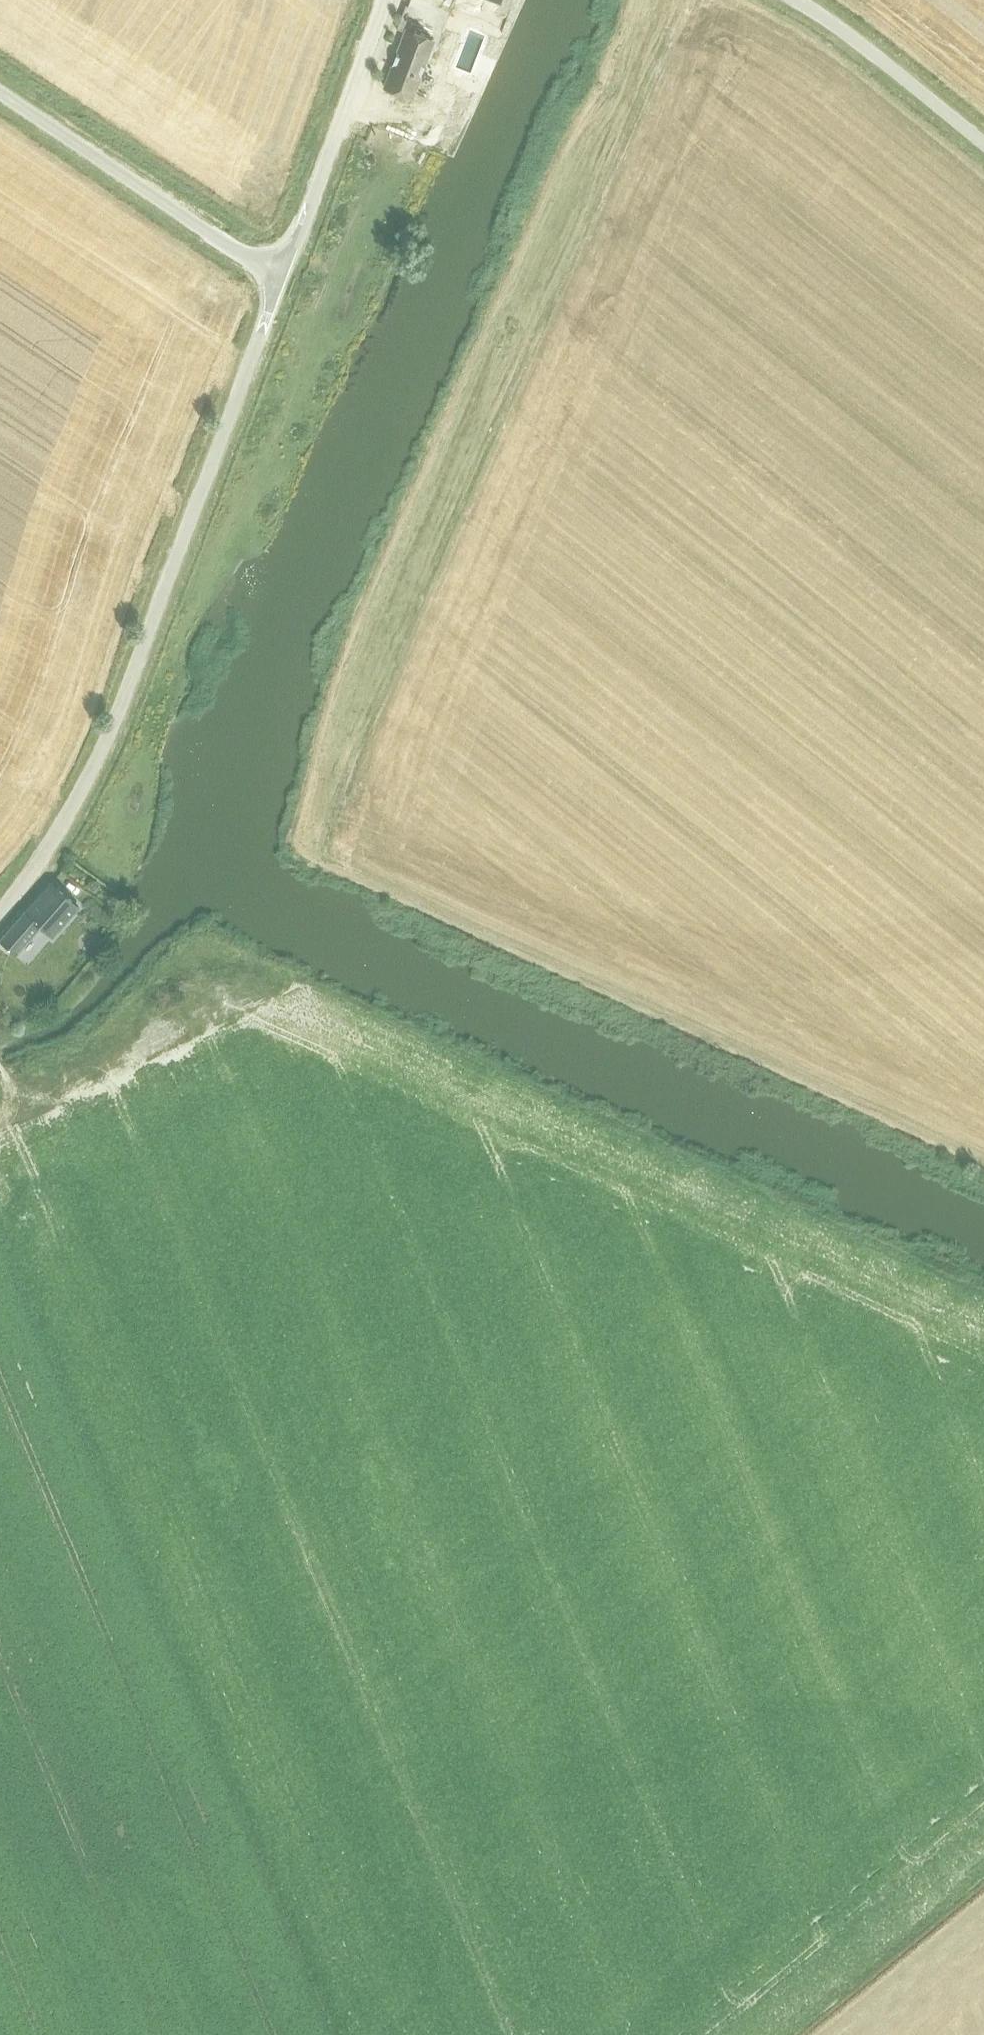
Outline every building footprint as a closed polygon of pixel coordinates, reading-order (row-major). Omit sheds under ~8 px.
[(431,39),(406,30),(384,88),(409,97),(431,39)] [(0,940),(0,942),(15,955),(40,926),(53,937),(80,906),(51,881),(50,882),(53,884),(28,913),(26,910),(0,940)]
